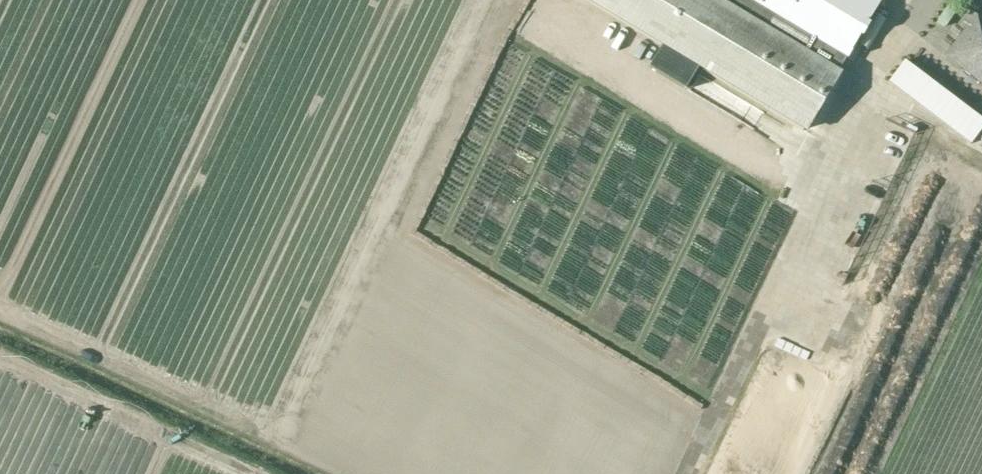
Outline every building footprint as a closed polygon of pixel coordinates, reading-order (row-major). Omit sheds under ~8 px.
[(661,46),(650,66),(685,87),(697,68),(807,133),(842,73),(839,71),(882,0),(583,0),(661,46)] [(972,10),(963,21),(967,25),(944,56),(981,84),(981,17),(972,10)] [(981,128),(981,120),(905,62),(890,81),(971,142),(981,128)]
